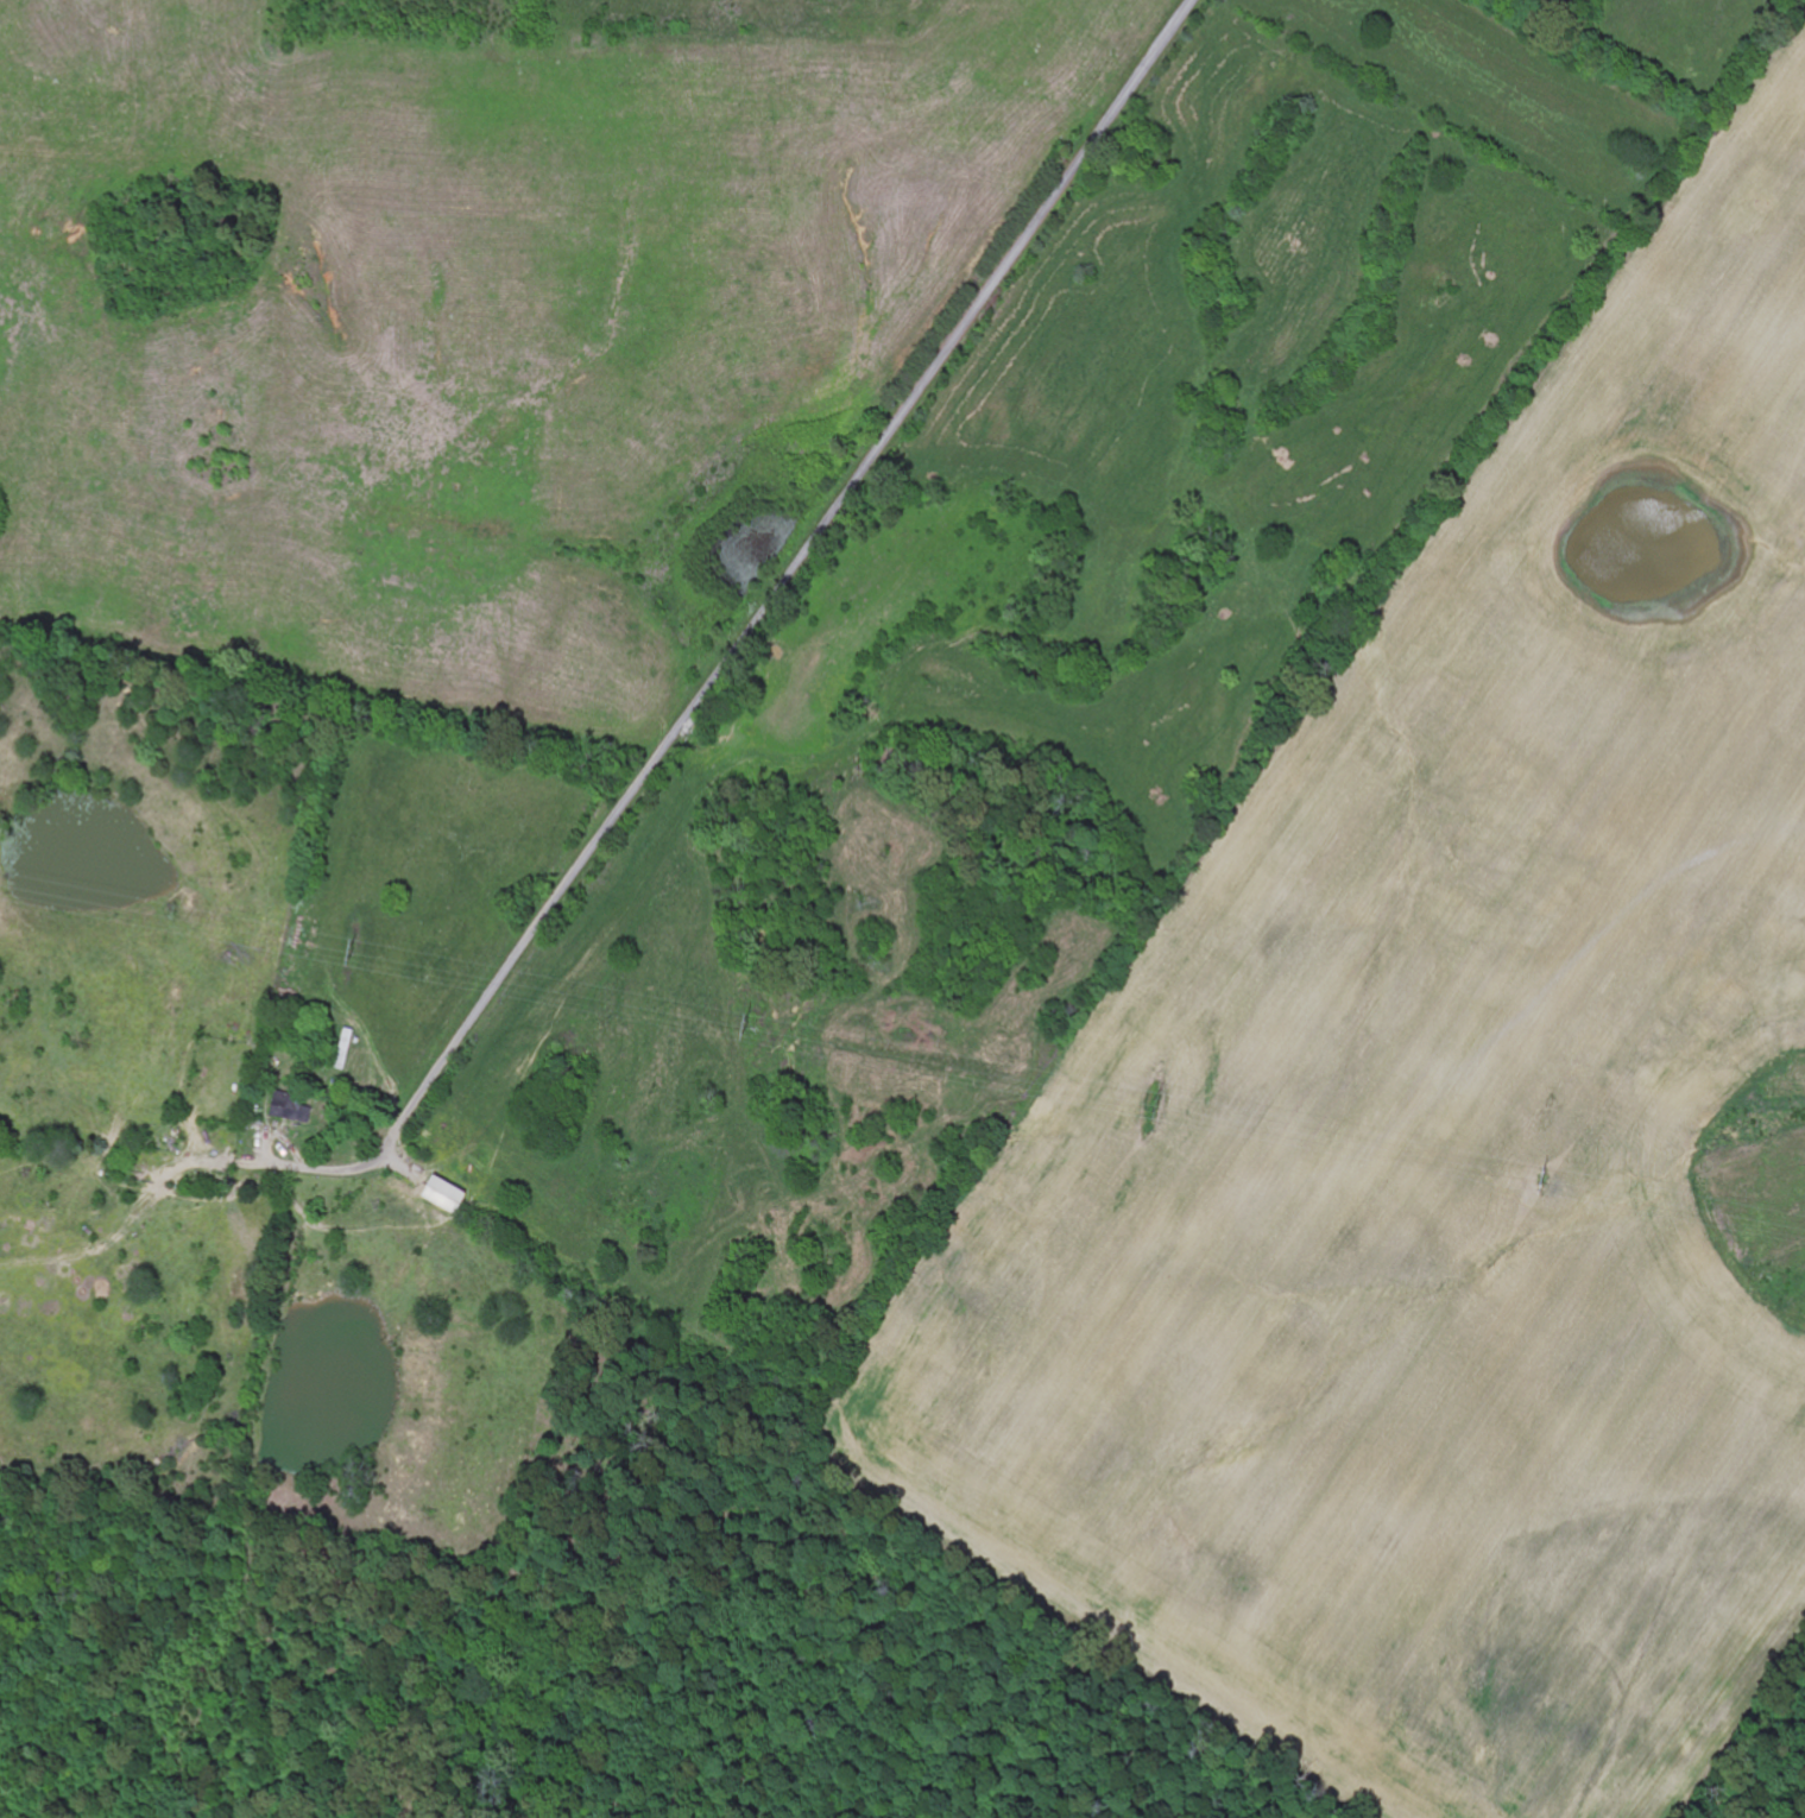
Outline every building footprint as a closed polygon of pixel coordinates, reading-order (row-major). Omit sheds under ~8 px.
[(460,1215),(472,1194),(437,1176),(426,1197),(460,1215)]
